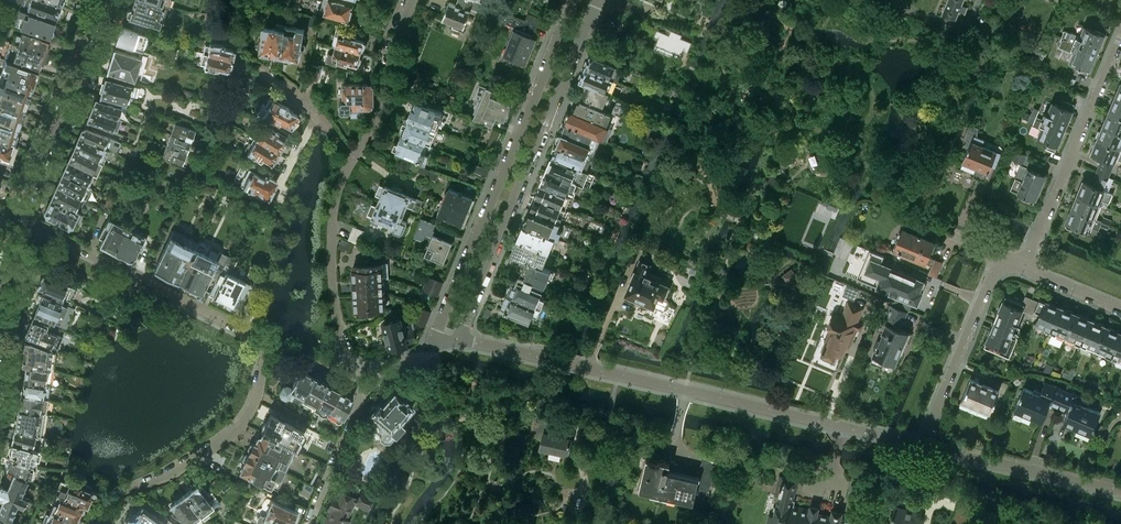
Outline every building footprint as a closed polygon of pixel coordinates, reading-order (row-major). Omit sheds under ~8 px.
[(25,5),(56,17),(60,15),(61,12),(59,9),(59,8),(60,5),(47,0),(27,0),(25,5)] [(167,5),(150,0),(133,0),(131,7),(130,7),(127,9),(126,14),(127,17),(128,17),(128,18),(160,29),(167,5)] [(345,0),(325,0),(322,12),(346,18),(346,20),(348,21),(350,20),(351,18),(353,17),(354,16),(352,14),(353,9),(354,9),(355,3),(345,0)] [(471,9),(482,13),(485,5),(474,0),(458,0),(456,4),(449,1),(442,19),(453,23),(451,27),(462,31),(471,9)] [(945,7),(942,14),(955,19),(959,11),(964,13),(967,7),(962,4),(951,0),(948,0),(945,7)] [(14,24),(49,37),(49,35),(52,34),(53,30),(52,27),(55,21),(20,8),(14,24)] [(535,39),(532,37),(538,24),(526,20),(509,13),(505,23),(516,27),(506,52),(505,55),(525,63),(535,39)] [(551,21),(529,13),(526,20),(538,24),(548,28),(551,21)] [(317,27),(319,18),(308,15),(305,24),(317,27)] [(142,50),(146,36),(149,27),(138,23),(136,31),(120,26),(120,28),(117,33),(117,35),(116,40),(115,42),(142,50)] [(281,56),(286,26),(277,24),(277,26),(276,30),(265,28),(264,30),(262,32),(261,36),(263,38),(260,53),(262,53),(262,55),(269,57),(269,55),(281,56)] [(303,44),(305,32),(305,29),(286,26),(281,56),(283,57),(283,59),(291,61),(291,58),(299,60),(301,49),(305,50),(306,45),(303,44)] [(1103,40),(1103,38),(1104,34),(1085,26),(1081,36),(1076,34),(1072,32),(1071,33),(1065,31),(1062,38),(1064,39),(1097,52),(1100,44),(1102,43),(1103,40)] [(365,42),(365,40),(355,37),(356,34),(345,31),(346,30),(337,28),(335,35),(338,36),(336,45),(362,52),(363,49),(365,49),(367,42),(365,42)] [(656,39),(652,49),(680,60),(684,51),(687,52),(686,54),(687,54),(692,42),(681,38),(682,35),(671,30),(669,35),(656,29),(652,39),(653,39),(653,38),(656,39)] [(16,33),(13,43),(45,54),(47,49),(45,48),(48,40),(42,37),(42,36),(30,32),(30,33),(22,30),(20,35),(16,33)] [(1071,62),(1089,70),(1091,66),(1092,65),(1094,62),(1093,60),(1097,52),(1064,39),(1061,45),(1065,46),(1067,46),(1069,47),(1069,50),(1075,52),(1071,62)] [(233,52),(234,50),(224,47),(224,45),(210,41),(209,45),(205,44),(203,53),(231,60),(232,58),(233,58),(235,52),(233,52)] [(116,42),(115,49),(125,52),(126,49),(132,51),(133,48),(116,42)] [(42,61),(45,54),(13,43),(9,51),(14,53),(12,58),(39,67),(41,60),(42,61)] [(361,56),(362,52),(336,45),(333,54),(327,52),(325,61),(336,64),(336,62),(347,65),(348,62),(358,65),(359,64),(360,64),(363,57),(361,56)] [(114,49),(106,72),(132,80),(133,80),(140,82),(143,73),(136,71),(137,66),(140,56),(125,52),(115,49),(114,49)] [(776,63),(780,67),(783,64),(786,64),(790,60),(790,55),(786,51),(782,52),(778,56),(779,59),(776,63)] [(231,62),(231,60),(203,53),(201,61),(205,62),(204,66),(218,70),(218,67),(228,70),(229,68),(231,69),(232,62),(231,62)] [(615,64),(590,54),(584,67),(616,80),(619,78),(622,70),(621,67),(615,64)] [(9,68),(6,76),(32,86),(32,85),(35,83),(36,78),(35,75),(37,70),(7,59),(4,67),(9,68)] [(318,82),(322,67),(311,65),(308,80),(312,80),(318,82)] [(616,80),(584,67),(579,80),(585,82),(607,92),(609,87),(612,88),(616,80)] [(6,76),(3,85),(0,83),(0,91),(1,91),(27,100),(29,94),(31,93),(33,88),(32,86),(6,76)] [(352,112),(352,116),(364,116),(364,108),(371,108),(374,104),(374,84),(367,84),(367,77),(350,78),(350,84),(344,84),(344,100),(343,100),(340,103),(341,110),(343,112),(352,112)] [(136,87),(130,85),(105,78),(99,97),(124,104),(126,98),(130,100),(131,96),(133,97),(136,87)] [(614,94),(607,92),(585,82),(577,100),(579,100),(607,112),(614,94)] [(485,88),(472,119),(492,127),(496,117),(504,120),(511,104),(505,102),(507,97),(485,88)] [(1,91),(0,94),(0,106),(22,114),(24,108),(26,107),(28,103),(27,100),(1,91)] [(1115,96),(1109,111),(1120,115),(1120,99),(1115,96)] [(270,97),(266,104),(269,105),(263,115),(279,124),(280,122),(291,128),(291,127),(293,127),(296,121),(295,120),(298,115),(288,110),(289,107),(270,97)] [(120,108),(120,105),(95,98),(91,109),(116,118),(120,108)] [(610,113),(607,112),(579,100),(576,108),(573,106),(570,112),(569,112),(568,113),(567,114),(566,115),(566,116),(565,117),(565,118),(565,119),(565,120),(566,121),(566,122),(566,123),(593,134),(606,139),(611,127),(605,125),(610,113)] [(1071,114),(1075,104),(1064,100),(1062,106),(1053,103),(1048,114),(1044,112),(1042,118),(1065,127),(1068,120),(1070,119),(1071,116),(1071,114)] [(436,129),(442,113),(428,107),(415,102),(413,108),(412,108),(408,118),(409,119),(431,128),(436,129)] [(0,106),(0,123),(17,130),(18,127),(20,126),(21,122),(20,119),(22,114),(0,106)] [(91,109),(87,120),(116,131),(117,128),(112,127),(116,118),(91,109)] [(1109,111),(1103,125),(1120,132),(1120,115),(1109,111)] [(1065,127),(1042,118),(1040,124),(1043,126),(1038,137),(1048,141),(1046,147),(1055,151),(1059,142),(1060,141),(1065,127)] [(429,134),(431,128),(409,119),(403,135),(431,146),(435,136),(429,134)] [(0,123),(0,139),(12,143),(15,141),(16,136),(15,133),(17,130),(0,123)] [(558,143),(557,143),(587,156),(590,157),(594,147),(588,145),(593,134),(566,123),(561,134),(558,135),(556,140),(558,143)] [(1001,152),(982,144),(984,139),(977,136),(978,126),(970,123),(964,137),(968,138),(965,144),(968,146),(962,161),(977,167),(973,175),(984,180),(991,165),(995,166),(1001,152)] [(192,137),(194,131),(174,124),(170,135),(190,142),(192,137)] [(286,138),(263,124),(255,138),(278,152),(279,149),(281,150),(285,144),(283,143),(286,138)] [(1103,125),(1097,139),(1120,149),(1120,132),(1103,125)] [(493,128),(491,134),(498,137),(500,131),(493,128)] [(113,140),(107,137),(86,129),(82,130),(78,138),(102,149),(102,148),(115,153),(117,147),(111,145),(113,140)] [(431,146),(403,135),(401,134),(397,145),(398,145),(396,151),(404,154),(404,155),(408,157),(408,156),(414,158),(413,161),(425,166),(429,157),(427,156),(431,146)] [(186,153),(190,142),(170,135),(166,146),(186,153)] [(192,137),(190,142),(202,147),(204,142),(192,137)] [(104,160),(108,152),(102,149),(78,138),(74,149),(101,164),(102,164),(103,163),(104,160)] [(276,155),(278,152),(255,138),(252,143),(249,141),(244,150),(261,160),(260,160),(269,166),(272,161),(274,162),(278,156),(276,155)] [(0,139),(0,155),(7,157),(9,153),(11,151),(13,146),(12,143),(0,139)] [(1120,149),(1097,139),(1097,141),(1096,140),(1093,147),(1094,147),(1091,154),(1092,155),(1092,154),(1103,158),(1097,171),(1108,175),(1114,161),(1113,161),(1114,160),(1120,163),(1120,149)] [(488,141),(486,147),(493,150),(495,143),(488,141)] [(582,169),(587,156),(557,143),(552,157),(582,169)] [(182,164),(186,153),(166,146),(161,157),(182,164)] [(101,164),(74,149),(68,161),(92,173),(94,169),(98,171),(101,164)] [(1045,177),(1044,175),(1045,173),(1044,174),(1035,170),(1036,169),(1034,169),(1034,170),(1029,168),(1029,167),(1026,166),(1030,157),(1029,157),(1030,156),(1026,154),(1025,155),(1014,150),(1014,149),(1010,159),(1011,158),(1022,163),(1021,164),(1021,165),(1016,177),(1015,177),(1015,178),(1016,178),(1011,188),(1010,189),(1024,194),(1023,196),(1024,197),(1023,198),(1033,202),(1035,197),(1037,196),(1038,192),(1038,190),(1042,182),(1043,181),(1045,177)] [(784,151),(780,153),(781,158),(785,160),(788,157),(788,152),(784,151)] [(595,174),(582,169),(552,157),(546,170),(572,180),(576,182),(590,187),(595,174)] [(114,165),(104,160),(103,163),(112,168),(114,165)] [(68,161),(62,174),(86,186),(92,173),(68,161)] [(668,180),(673,168),(672,168),(674,164),(667,161),(660,177),(668,180)] [(489,169),(475,163),(472,169),(487,175),(489,169)] [(434,172),(421,167),(419,172),(433,177),(434,172)] [(249,168),(240,184),(257,193),(256,195),(265,200),(267,197),(268,197),(269,196),(271,197),(275,190),(272,189),(277,180),(265,174),(264,175),(249,168)] [(572,180),(546,170),(541,183),(571,195),(574,196),(576,190),(573,189),(576,182),(572,180)] [(91,188),(86,186),(62,174),(56,186),(80,198),(85,201),(91,188)] [(1084,180),(1078,194),(1102,204),(1107,190),(1103,189),(1107,179),(1096,174),(1092,184),(1084,180)] [(181,186),(183,181),(176,177),(173,182),(181,186)] [(190,187),(192,182),(186,179),(182,188),(188,190),(190,187)] [(417,197),(418,194),(422,195),(426,185),(416,181),(411,195),(397,190),(399,186),(393,184),(391,188),(385,185),(385,186),(380,184),(375,194),(381,196),(379,200),(405,211),(408,204),(413,205),(414,203),(421,206),(423,200),(417,197)] [(169,196),(175,184),(169,182),(163,193),(169,196)] [(571,195),(541,183),(535,196),(565,208),(571,195)] [(56,186),(51,199),(65,206),(74,211),(80,198),(56,186)] [(449,188),(447,191),(448,192),(444,201),(467,211),(473,198),(462,193),(461,192),(461,191),(460,191),(459,191),(459,192),(449,188)] [(160,207),(166,197),(162,195),(161,194),(155,205),(160,207)] [(1078,194),(1072,208),(1096,218),(1102,204),(1078,194)] [(535,196),(530,209),(557,220),(560,221),(565,208),(535,196)] [(51,199),(44,213),(45,217),(57,223),(65,206),(51,199)] [(108,199),(101,212),(107,214),(113,201),(108,199)] [(402,219),(405,211),(379,200),(377,205),(372,203),(367,214),(372,216),(373,220),(378,222),(377,222),(382,225),(384,221),(389,223),(388,225),(393,228),(394,230),(400,232),(402,232),(406,221),(402,219)] [(467,211),(444,201),(441,209),(440,209),(438,213),(448,217),(449,218),(450,219),(450,218),(462,223),(467,211)] [(74,211),(65,206),(57,223),(68,228),(72,227),(73,225),(77,227),(83,215),(74,211)] [(1102,220),(1096,218),(1072,208),(1066,222),(1067,222),(1067,224),(1067,225),(1067,226),(1068,227),(1069,227),(1070,228),(1071,228),(1072,228),(1072,227),(1074,225),(1090,232),(1092,226),(1098,228),(1100,224),(1102,220)] [(557,228),(560,221),(557,220),(530,209),(530,210),(524,224),(555,236),(557,237),(561,229),(557,228)] [(452,242),(434,234),(435,231),(433,230),(435,224),(421,218),(418,224),(414,237),(423,240),(423,239),(426,234),(432,236),(428,246),(430,247),(427,255),(443,262),(452,242)] [(100,245),(113,252),(125,227),(108,219),(99,237),(102,239),(100,245)] [(524,224),(518,238),(549,251),(555,236),(524,224)] [(360,242),(366,229),(354,225),(349,238),(360,242)] [(125,227),(113,252),(131,261),(139,245),(143,244),(146,240),(143,236),(125,227)] [(178,282),(194,248),(198,241),(174,229),(154,270),(178,282)] [(932,265),(928,274),(936,277),(942,261),(935,258),(935,259),(928,256),(930,251),(932,252),(935,245),(933,244),(934,243),(902,229),(894,250),(925,263),(926,262),(932,265)] [(349,250),(352,242),(342,238),(338,246),(349,250)] [(518,238),(511,253),(522,258),(542,266),(549,251),(518,238)] [(216,279),(227,256),(228,255),(221,252),(219,252),(216,259),(194,248),(178,282),(202,293),(210,276),(216,279)] [(870,250),(859,278),(872,284),(878,286),(881,288),(905,298),(917,303),(918,301),(919,300),(921,296),(920,294),(925,282),(880,263),(884,255),(874,251),(870,250)] [(629,252),(626,259),(634,262),(637,255),(629,252)] [(249,284),(228,273),(232,265),(233,266),(236,260),(227,256),(216,279),(209,294),(213,296),(224,302),(225,303),(226,306),(229,307),(231,307),(231,306),(232,307),(233,305),(238,308),(240,307),(244,299),(243,297),(249,284)] [(556,271),(552,270),(542,266),(522,258),(518,268),(522,269),(520,274),(544,284),(545,284),(548,276),(553,278),(556,271)] [(356,279),(384,279),(383,263),(376,263),(375,259),(362,259),(362,264),(355,264),(355,272),(354,273),(354,277),(356,279)] [(632,280),(626,295),(653,306),(657,296),(662,298),(662,297),(665,298),(669,287),(667,286),(658,282),(661,277),(647,271),(650,264),(639,260),(631,280),(632,280)] [(797,277),(798,276),(795,272),(794,273),(791,270),(784,275),(792,286),(800,281),(797,277)] [(512,282),(507,293),(541,307),(546,296),(540,294),(544,284),(520,274),(516,284),(512,282)] [(41,278),(37,288),(52,294),(62,298),(63,298),(71,302),(77,288),(67,285),(43,275),(42,278),(41,278)] [(428,276),(425,282),(440,289),(443,282),(428,276)] [(384,279),(356,279),(356,287),(355,288),(355,292),(356,293),(356,295),(384,294),(384,279)] [(440,289),(425,282),(422,289),(437,295),(440,289)] [(847,283),(842,294),(854,299),(859,288),(847,283)] [(538,315),(541,307),(507,293),(503,304),(507,305),(505,310),(529,320),(532,313),(538,315)] [(42,295),(34,315),(35,315),(40,317),(53,323),(60,325),(65,328),(70,315),(71,316),(74,308),(71,307),(70,307),(72,302),(71,302),(63,298),(62,298),(52,294),(50,298),(42,294),(42,295)] [(384,294),(356,295),(356,302),(355,303),(355,307),(357,309),(357,312),(365,312),(365,311),(385,310),(384,294)] [(888,294),(886,300),(889,301),(902,307),(904,301),(888,294)] [(1016,323),(1022,310),(1022,309),(1021,309),(1023,304),(1021,303),(1008,298),(1006,297),(1004,302),(1003,301),(1001,306),(999,308),(997,312),(997,315),(994,321),(1018,331),(1020,325),(1016,323)] [(1027,312),(1032,299),(1026,297),(1023,304),(1021,309),(1022,309),(1022,310),(1027,312)] [(1039,298),(1038,302),(1034,310),(1040,312),(1036,323),(1045,327),(1045,329),(1050,331),(1060,307),(1054,304),(1052,302),(1048,301),(1046,301),(1039,298)] [(883,313),(889,301),(886,300),(884,299),(878,311),(883,313)] [(1034,310),(1038,302),(1032,299),(1027,312),(1033,314),(1034,310)] [(851,342),(857,328),(861,329),(863,324),(857,321),(863,308),(861,307),(850,302),(848,301),(842,315),(835,312),(828,328),(830,328),(822,348),(821,352),(822,352),(822,353),(820,357),(834,363),(840,350),(843,352),(848,341),(851,342)] [(911,334),(899,328),(906,311),(890,304),(879,330),(883,332),(880,339),(878,337),(874,347),(876,348),(870,362),(882,367),(885,360),(894,364),(898,355),(902,356),(911,334)] [(416,305),(413,312),(428,318),(431,311),(416,305)] [(486,307),(483,316),(488,318),(492,309),(486,307)] [(1066,310),(1060,307),(1050,331),(1065,338),(1075,313),(1074,313),(1073,311),(1069,309),(1066,310)] [(428,318),(413,312),(410,318),(425,324),(428,318)] [(1081,344),(1090,320),(1084,317),(1082,315),(1079,314),(1076,314),(1075,313),(1065,338),(1081,344)] [(390,321),(384,322),(385,324),(384,325),(386,333),(387,334),(388,338),(388,339),(390,347),(391,347),(392,349),(406,345),(405,342),(416,340),(413,330),(411,323),(404,324),(402,317),(396,319),(394,315),(389,316),(390,321)] [(62,336),(43,329),(46,323),(33,317),(26,336),(26,337),(36,342),(57,349),(62,336)] [(1096,350),(1106,326),(1105,326),(1103,324),(1099,322),(1097,323),(1090,320),(1081,344),(1096,350)] [(1015,336),(1018,331),(994,321),(992,328),(990,329),(988,334),(988,336),(986,341),(1005,350),(1012,335),(1015,336)] [(1111,357),(1120,333),(1114,330),(1113,328),(1109,326),(1107,327),(1106,326),(1096,350),(1111,357)] [(1120,333),(1111,357),(1120,361),(1120,333)] [(53,370),(55,352),(36,345),(36,342),(26,337),(25,342),(22,365),(27,366),(48,369),(51,370),(53,370)] [(1047,362),(1044,370),(1050,372),(1053,365),(1047,362)] [(49,384),(51,375),(51,370),(48,369),(27,366),(24,379),(49,384)] [(305,373),(295,368),(290,376),(294,379),(290,386),(286,384),(282,385),(278,392),(279,396),(283,399),(288,397),(298,403),(302,397),(312,377),(305,373)] [(899,374),(906,377),(909,372),(901,369),(899,374)] [(321,382),(312,377),(302,397),(315,403),(325,383),(321,381),(321,382)] [(990,413),(999,390),(970,378),(960,404),(957,403),(955,406),(989,420),(990,417),(988,416),(989,413),(990,413)] [(48,399),(51,385),(49,384),(24,379),(22,394),(42,397),(48,399)] [(1042,421),(1051,399),(1060,403),(1066,390),(1045,381),(1040,394),(1024,387),(1014,410),(1042,421)] [(338,390),(325,383),(315,403),(328,410),(338,390)] [(347,395),(338,390),(328,410),(333,413),(331,418),(333,419),(333,420),(337,423),(340,421),(353,398),(347,395)] [(1089,400),(1066,390),(1060,403),(1070,407),(1063,423),(1091,435),(1101,411),(1087,405),(1089,400)] [(399,420),(404,414),(406,417),(411,411),(409,408),(411,406),(404,400),(402,402),(400,401),(400,400),(392,392),(380,406),(377,403),(375,405),(373,404),(371,404),(369,407),(369,409),(371,410),(369,413),(373,417),(366,424),(377,434),(377,439),(380,442),(387,442),(392,436),(392,434),(391,433),(392,431),(394,432),(399,427),(397,426),(401,422),(399,420)] [(45,413),(48,399),(42,397),(22,394),(19,408),(44,413),(45,413)] [(42,435),(45,413),(44,413),(19,408),(15,427),(36,433),(42,435)] [(298,439),(302,431),(300,430),(303,425),(296,421),(293,427),(282,421),(283,419),(277,416),(276,418),(270,415),(265,424),(262,424),(260,428),(262,431),(261,432),(261,433),(294,449),(299,439),(298,439)] [(571,438),(553,434),(546,432),(549,420),(534,417),(530,435),(542,438),(540,449),(541,448),(550,450),(550,452),(564,455),(564,454),(567,454),(567,455),(568,455),(572,437),(571,437),(571,438)] [(377,434),(366,424),(362,429),(373,438),(377,434)] [(43,435),(42,435),(36,433),(15,427),(11,442),(12,442),(32,448),(39,450),(43,435)] [(298,452),(294,449),(261,433),(260,436),(257,436),(254,443),(253,442),(252,444),(249,444),(247,449),(248,451),(248,452),(276,467),(285,472),(290,461),(293,462),(298,452)] [(32,448),(12,442),(12,443),(9,444),(8,449),(10,452),(8,457),(33,467),(36,460),(39,461),(42,451),(39,450),(32,448)] [(271,476),(276,467),(248,452),(247,453),(244,454),(241,459),(242,461),(242,463),(243,463),(239,472),(245,475),(244,477),(250,480),(251,478),(269,488),(273,479),(273,477),(271,476)] [(675,464),(647,458),(639,489),(690,501),(690,500),(693,500),(702,502),(720,465),(721,465),(721,464),(704,456),(704,457),(706,458),(697,475),(674,469),(675,464)] [(33,467),(8,457),(6,466),(31,476),(33,467)] [(20,493),(26,480),(28,480),(29,478),(9,470),(2,486),(0,485),(0,486),(0,515),(11,519),(12,517),(11,517),(15,506),(17,503),(22,505),(26,496),(20,493)] [(316,470),(310,483),(311,484),(318,471),(316,470)] [(872,487),(874,476),(866,474),(863,485),(872,487)] [(853,522),(840,519),(842,513),(832,511),(831,517),(816,513),(818,507),(810,505),(809,509),(794,505),(795,500),(792,500),(796,481),(778,476),(774,496),(778,496),(775,508),(775,507),(773,516),(768,515),(766,523),(853,523),(853,522)] [(57,493),(59,494),(83,504),(86,506),(91,494),(93,494),(94,494),(95,493),(96,492),(96,491),(96,490),(95,489),(94,488),(93,488),(90,488),(91,487),(91,485),(87,484),(85,485),(84,488),(68,480),(60,478),(57,487),(59,487),(57,493)] [(213,498),(214,497),(216,496),(212,491),(207,495),(201,486),(198,488),(195,485),(190,489),(190,490),(182,496),(198,518),(212,508),(211,506),(216,502),(213,498)] [(330,504),(328,509),(330,510),(327,519),(333,521),(331,523),(346,523),(348,520),(345,519),(348,512),(350,512),(353,504),(352,503),(354,498),(369,505),(373,496),(361,491),(358,499),(338,491),(336,496),(333,495),(330,504)] [(83,504),(59,494),(56,502),(52,500),(50,506),(78,518),(80,512),(83,512),(84,508),(83,506),(83,504)] [(182,496),(181,497),(179,494),(172,498),(174,500),(168,504),(182,523),(190,523),(198,518),(182,496)] [(296,511),(267,498),(266,499),(265,500),(264,501),(264,502),(263,503),(263,504),(262,505),(262,506),(262,508),(262,509),(263,509),(261,514),(260,514),(260,515),(259,516),(258,517),(257,518),(257,519),(257,520),(257,521),(257,522),(257,523),(259,523),(291,523),(296,511)] [(50,506),(48,512),(50,513),(46,522),(52,523),(75,523),(78,518),(50,506)] [(174,523),(159,511),(155,516),(141,506),(133,516),(132,515),(128,515),(124,520),(125,523),(175,523),(174,523)] [(923,514),(913,511),(912,513),(905,511),(906,510),(894,507),(891,523),(920,523),(923,514)]
